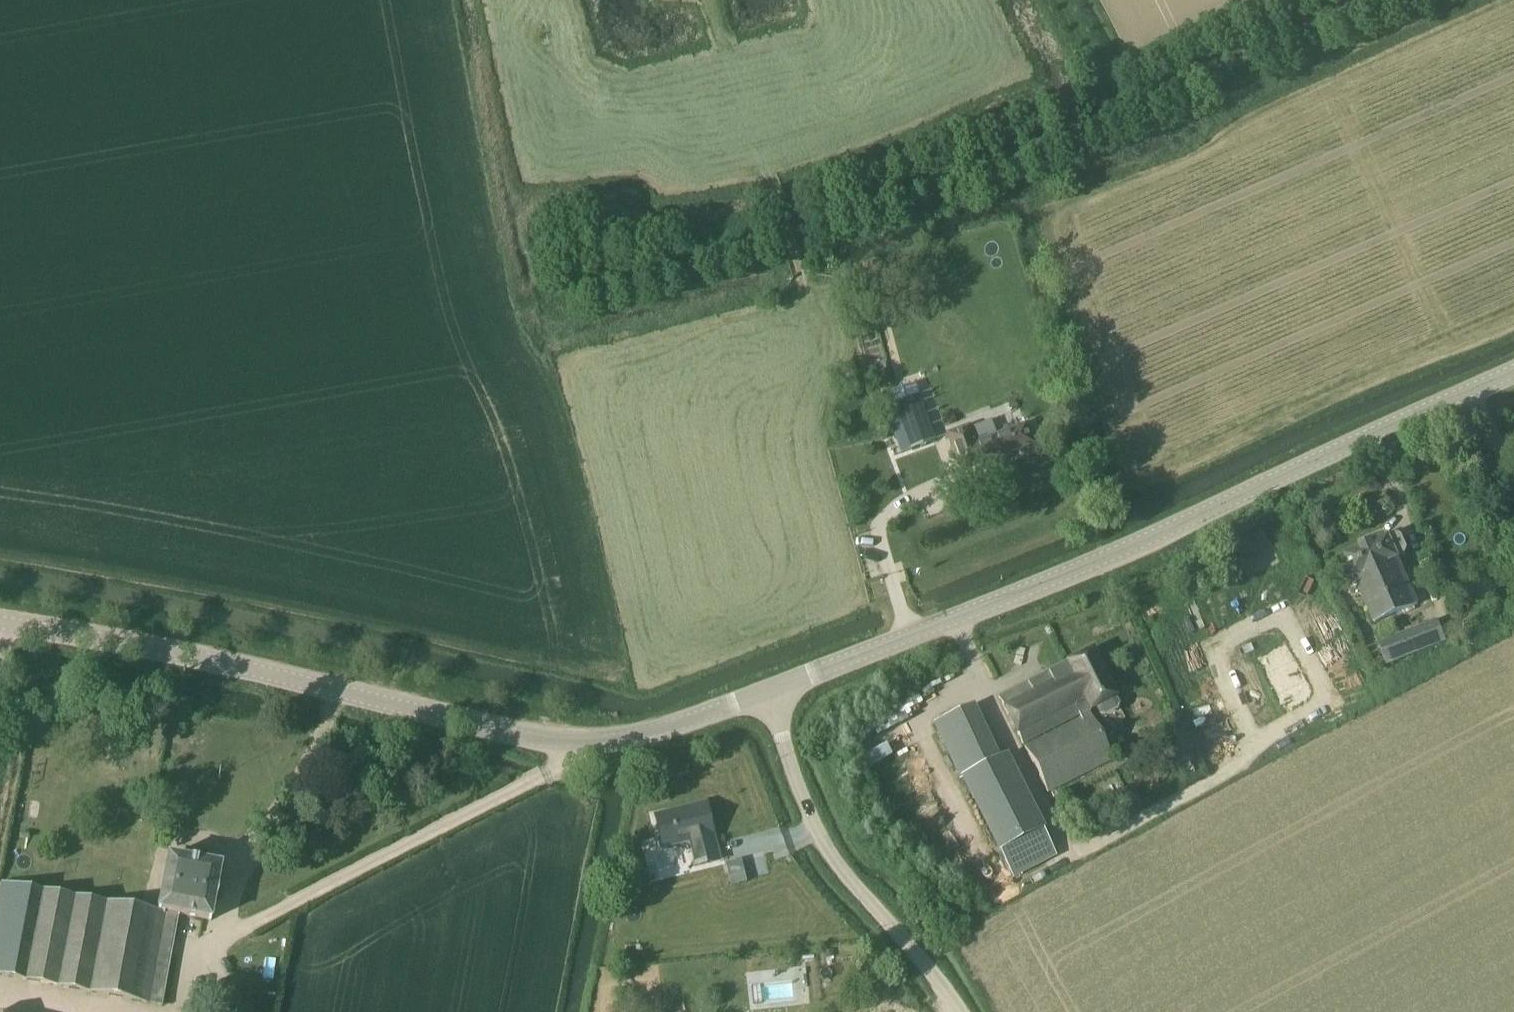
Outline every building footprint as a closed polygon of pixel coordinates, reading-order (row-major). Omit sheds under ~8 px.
[(921,403),(918,404),(896,412),(910,451),(935,441),(921,403)] [(945,431),(953,453),(960,471),(1032,445),(1023,423),(976,441),(970,422),(945,431)] [(1356,543),(1359,550),(1345,557),(1354,579),(1356,578),(1375,624),(1417,606),(1397,560),(1399,559),(1398,558),(1405,555),(1407,549),(1402,537),(1396,535),(1389,537),(1373,544),(1370,538),(1356,543)] [(1446,643),(1446,642),(1438,620),(1399,635),(1394,623),(1377,630),(1382,642),(1378,644),(1386,665),(1446,643)] [(1092,650),(999,698),(1022,745),(1079,716),(1080,719),(1024,747),(1047,793),(1113,760),(1089,713),(1090,709),(1116,696),(1092,650)] [(998,760),(989,741),(951,759),(960,777),(963,776),(970,791),(1010,771),(1003,757),(998,760)] [(718,861),(712,837),(713,837),(705,804),(654,816),(662,848),(688,842),(694,867),(718,861)] [(1055,854),(1033,813),(993,834),(1015,875),(1055,854)] [(184,860),(168,857),(158,911),(2,883),(0,893),(0,976),(161,1006),(178,914),(210,920),(220,867),(184,860)] [(740,861),(725,865),(731,886),(746,882),(740,861)]
